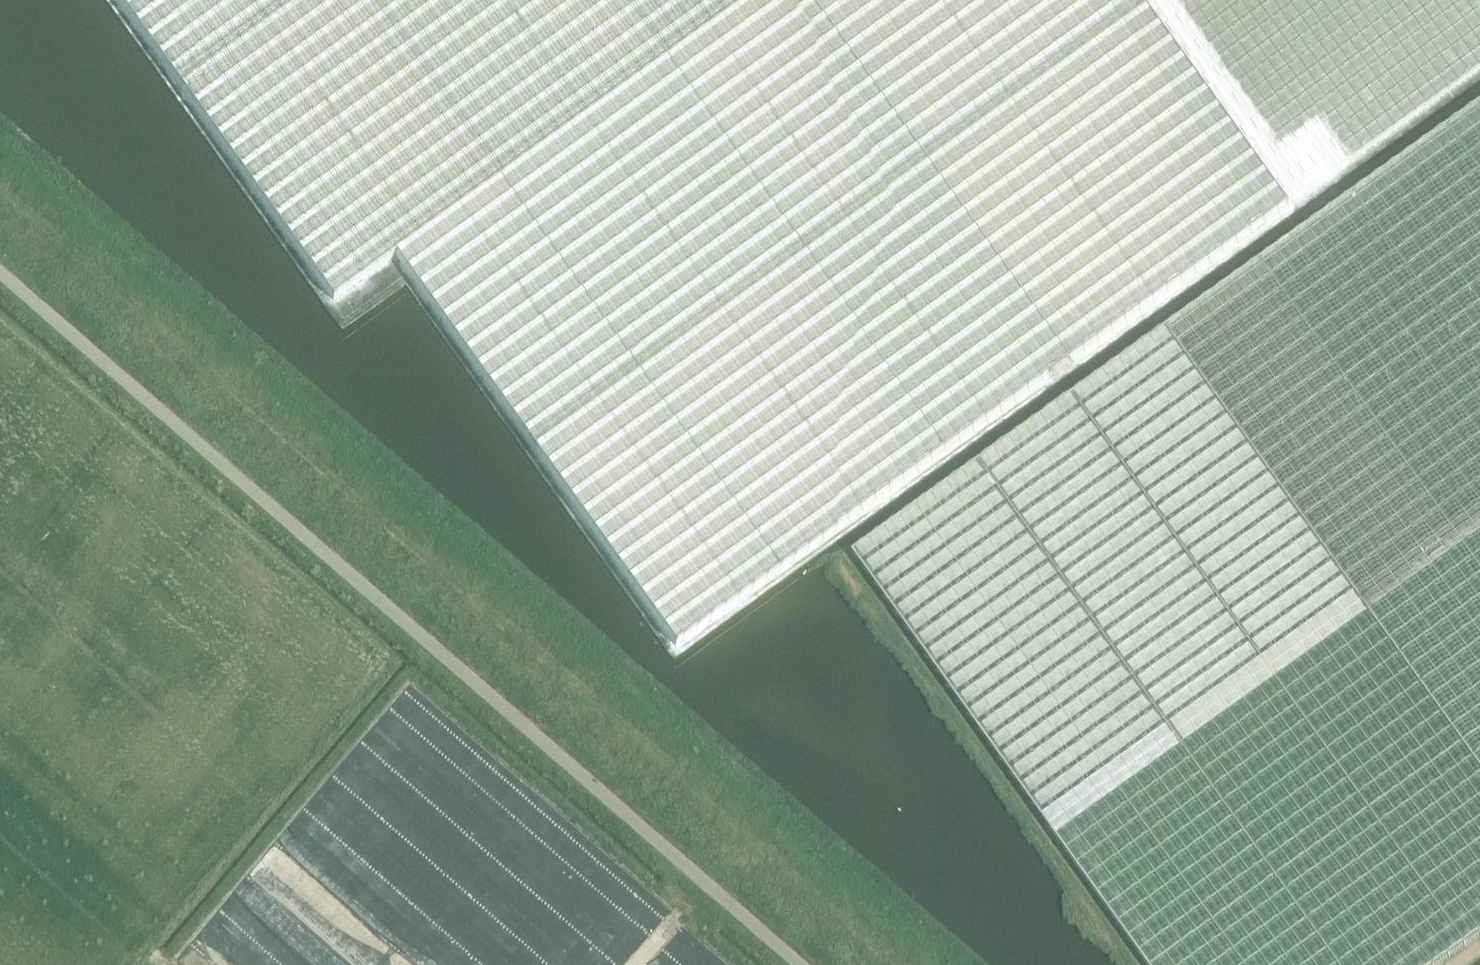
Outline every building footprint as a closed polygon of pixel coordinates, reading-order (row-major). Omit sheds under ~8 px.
[(334,301),(396,256),(676,647),(1289,208),(1141,0),(118,0),(334,301)] [(1289,208),(1479,71),(1479,0),(1141,0),(1289,208)] [(853,556),(1038,813),(1042,818),(1085,787),(1166,728),(1178,745),(1479,529),(1479,107),(972,471),(853,556)] [(1042,818),(1085,879),(1147,964),(1439,964),(1479,936),(1479,529),(1178,745),(1166,728),(1085,787),(1042,818)]
